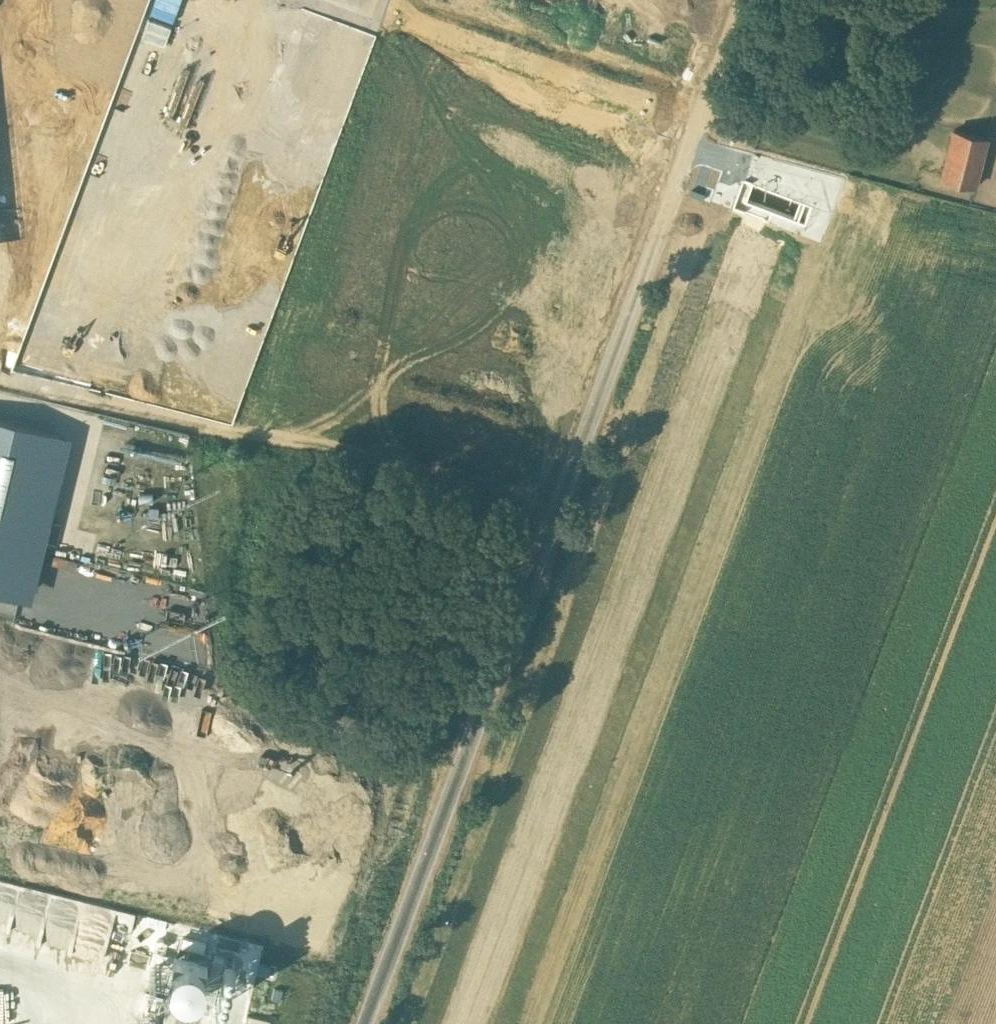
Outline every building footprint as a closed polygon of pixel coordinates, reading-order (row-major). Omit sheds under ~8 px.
[(987,139),(954,130),(942,178),(974,186),(987,139)] [(0,418),(0,586),(23,591),(63,434),(0,418)]
